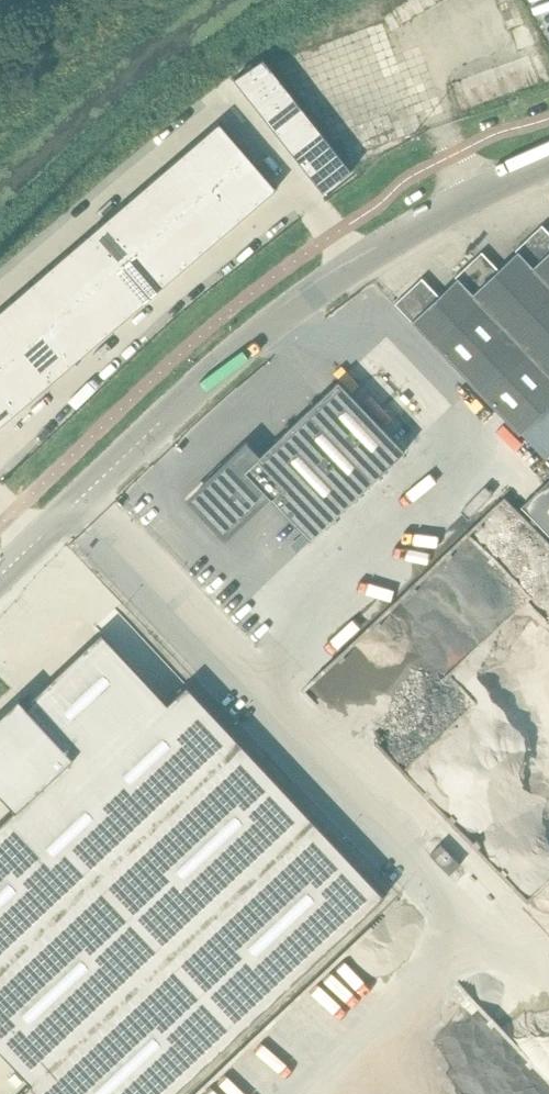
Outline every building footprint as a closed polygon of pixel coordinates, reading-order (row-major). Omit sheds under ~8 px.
[(264,58),(235,81),(250,101),(279,77),(264,58)] [(279,77),(250,101),(265,119),(294,96),(279,77)] [(294,96),(265,119),(279,137),(308,114),(294,96)] [(308,114),(279,137),(293,155),(322,132),(308,114)] [(220,122),(201,139),(229,172),(249,155),(220,122)] [(322,132),(293,155),(308,174),(337,151),(322,132)] [(201,139),(182,155),(211,188),(229,172),(201,139)] [(337,151),(308,174),(323,193),(352,170),(337,151)] [(182,155),(163,171),(192,204),(211,188),(182,155)] [(249,155),(229,172),(258,205),(277,189),(249,155)] [(163,171),(144,187),(173,220),(192,204),(163,171)] [(229,172),(211,188),(239,221),(258,205),(229,172)] [(144,187),(126,203),(154,237),(173,220),(144,187)] [(211,188),(192,204),(220,238),(239,221),(211,188)] [(126,203),(107,219),(135,253),(154,237),(126,203)] [(192,204),(173,220),(202,254),(220,238),(192,204)] [(107,219),(88,236),(117,269),(135,253),(107,219)] [(173,220),(154,237),(183,270),(202,254),(173,220)] [(544,227),(537,234),(535,232),(515,250),(517,252),(498,270),(483,254),(477,261),(475,259),(455,277),(457,279),(438,297),(423,281),(416,287),(415,285),(395,304),(396,304),(520,433),(545,409),(548,405),(548,233),(544,227)] [(88,236),(69,252),(98,285),(117,269),(88,236)] [(154,237),(135,253),(164,286),(183,270),(154,237)] [(69,252),(50,268),(79,301),(98,285),(69,252)] [(135,253),(117,269),(145,302),(164,286),(135,253)] [(50,268),(32,284),(60,318),(79,301),(50,268)] [(117,269),(98,285),(126,318),(145,302),(117,269)] [(32,284),(13,300),(41,334),(60,318),(32,284)] [(98,285),(79,301),(108,335),(126,318),(98,285)] [(0,311),(0,324),(23,350),(41,334),(13,300),(0,311)] [(79,301),(60,318),(89,351),(108,335),(79,301)] [(60,318),(41,334),(70,367),(89,351),(60,318)] [(4,366),(23,350),(0,324),(0,362),(4,366)] [(41,334),(23,350),(51,383),(70,367),(41,334)] [(23,350),(4,366),(32,399),(51,383),(23,350)] [(0,369),(0,400),(14,416),(32,399),(4,366),(0,369)] [(268,495),(311,540),(405,451),(339,381),(258,458),(246,446),(224,467),(221,465),(222,464),(221,463),(209,474),(210,475),(213,477),(190,499),(226,536),(268,495)] [(14,416),(0,400),(0,427),(14,416)] [(520,505),(548,536),(548,478),(520,505)] [(15,703),(16,704),(0,719),(0,792),(16,809),(0,825),(0,1049),(32,1084),(21,1093),(175,1093),(385,897),(346,855),(187,685),(168,703),(102,633),(26,704),(20,698),(15,703)] [(461,864),(441,843),(430,854),(450,875),(461,864)]
